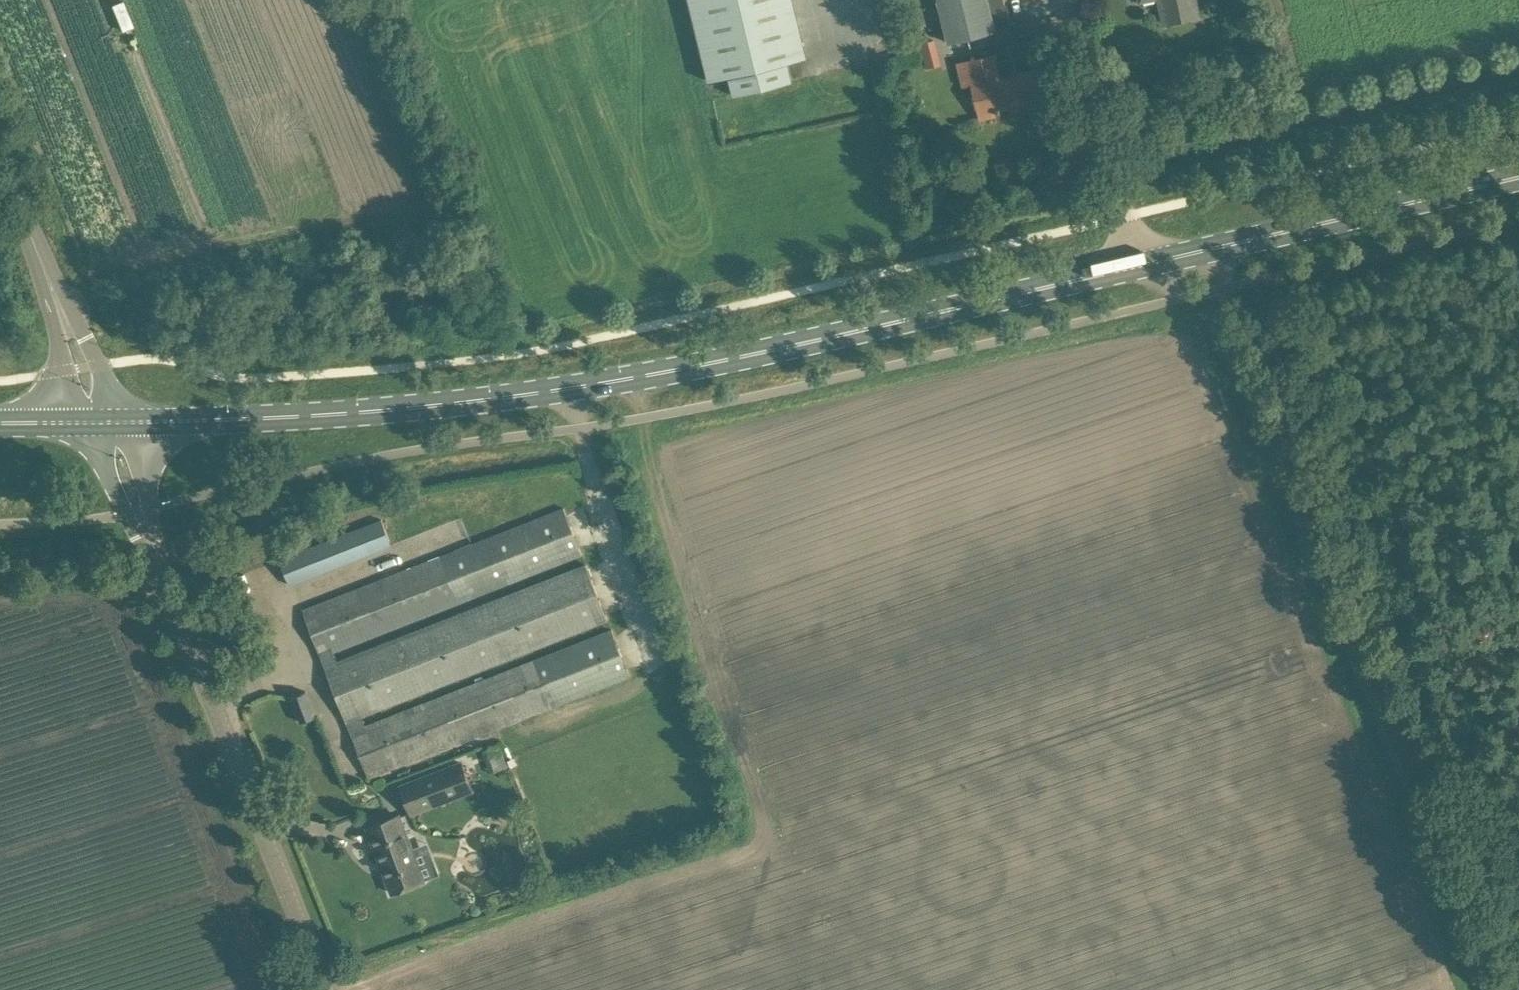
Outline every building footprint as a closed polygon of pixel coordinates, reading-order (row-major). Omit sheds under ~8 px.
[(710,80),(730,76),(734,95),(792,81),(788,61),(807,56),(793,0),(690,0),(710,80)] [(950,42),(1007,27),(1010,22),(1005,0),(940,0),(950,42)] [(1169,23),(1188,18),(1201,16),(1197,0),(1164,0),(1169,23)] [(925,69),(943,65),(936,37),(919,40),(925,69)] [(995,54),(969,60),(957,63),(962,86),(972,84),(976,99),(981,118),(999,114),(998,109),(1011,106),(1012,111),(1047,102),(1039,68),(1001,77),(995,54)] [(304,610),(322,655),(330,678),(342,708),(370,776),(388,769),(556,704),(629,675),(612,631),(538,659),(370,725),(366,727),(361,716),(609,620),(586,563),(337,661),(334,651),(582,555),(564,508),(454,552),(304,610)] [(280,558),(291,584),(393,545),(382,519),(280,558)] [(292,697),(302,722),(317,716),(307,691),(292,697)] [(484,756),(491,773),(510,765),(503,748),(484,756)] [(472,790),(462,762),(401,786),(412,813),(472,790)] [(400,814),(387,820),(368,827),(393,892),(412,885),(425,880),(400,814)]
